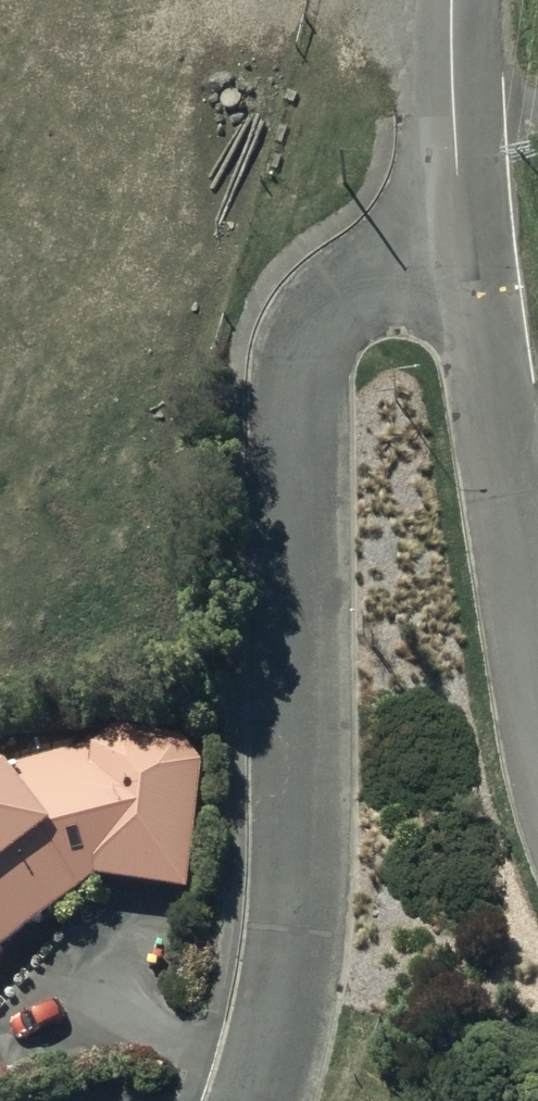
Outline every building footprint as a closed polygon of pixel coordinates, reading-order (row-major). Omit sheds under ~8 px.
[(98,880),(187,890),(200,763),(184,740),(126,731),(10,775),(0,773),(0,957),(98,880)]
